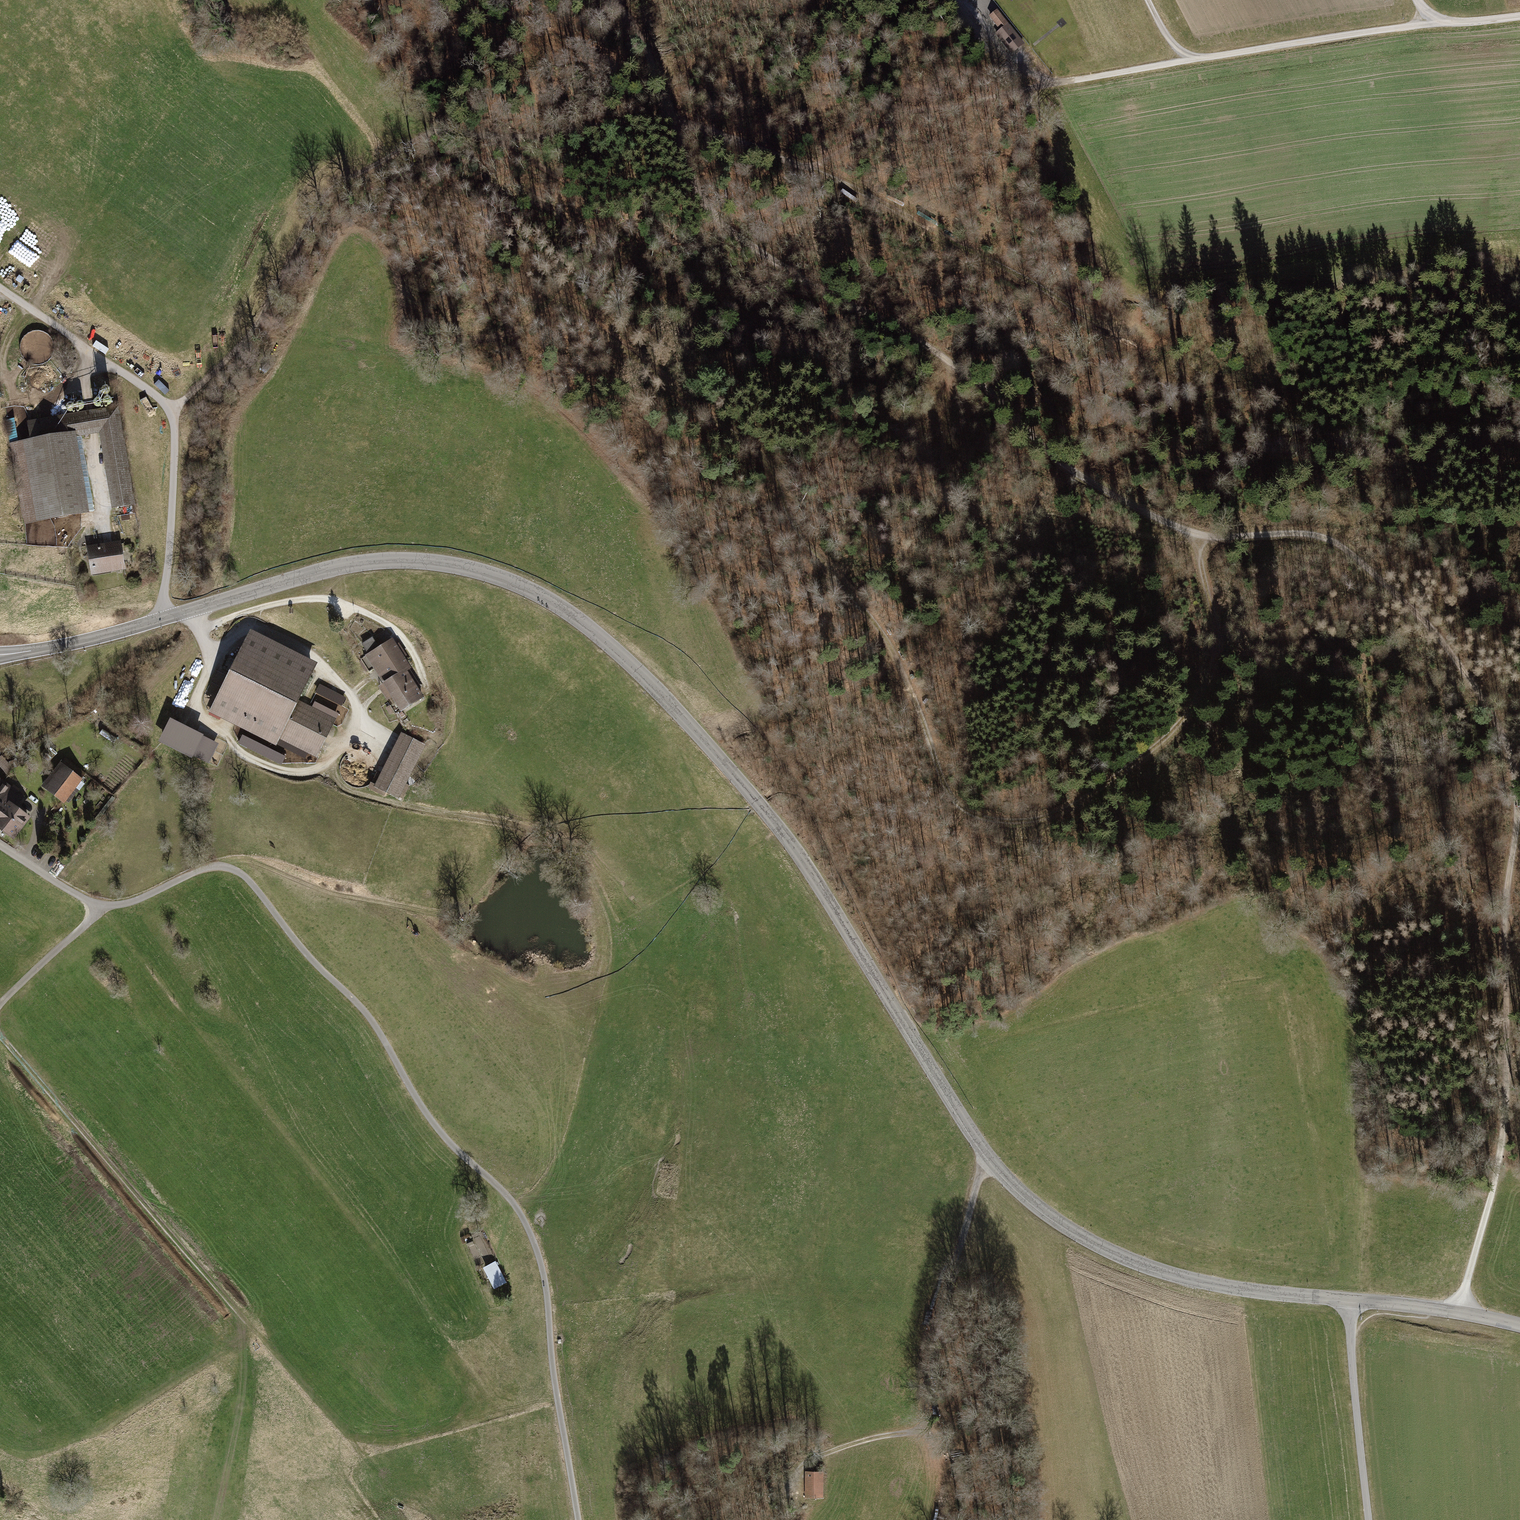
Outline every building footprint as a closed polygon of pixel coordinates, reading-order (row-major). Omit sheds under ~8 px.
[(1000,14),(992,20),(1003,35),(1012,28),(1000,14)] [(29,425),(32,442),(73,435),(92,432),(101,431),(114,508),(133,505),(117,410),(88,414),(29,425)] [(87,513),(73,435),(32,442),(10,446),(23,524),(87,513)] [(125,570),(121,544),(86,550),(90,576),(125,570)] [(315,663),(250,630),(208,713),(274,746),(278,739),(315,757),(335,718),(297,699),(315,663)] [(410,667),(393,639),(378,648),(372,637),(361,643),(368,654),(364,656),(381,682),(377,685),(386,701),(390,698),(399,711),(422,696),(406,670),(410,667)] [(320,684),(315,693),(342,707),(347,698),(320,684)] [(168,719),(157,742),(207,766),(208,763),(218,744),(168,719)] [(424,745),(400,733),(379,775),(376,773),(369,788),(385,796),(388,792),(402,800),(409,785),(405,783),(424,745)] [(242,736),(238,743),(281,765),(285,757),(242,736)] [(82,780),(60,763),(42,787),(65,804),(82,780)] [(14,838),(29,817),(16,807),(24,797),(0,780),(0,828),(14,838)] [(496,1263),(484,1269),(495,1290),(507,1284),(496,1263)] [(806,1471),(806,1498),(825,1497),(824,1471),(806,1471)]
